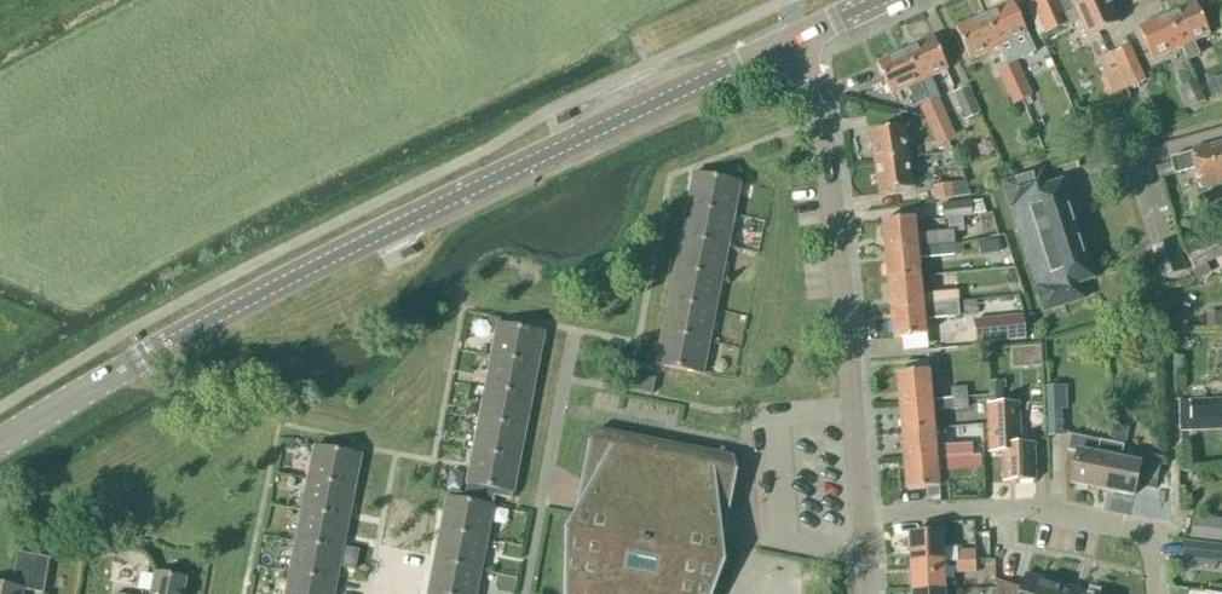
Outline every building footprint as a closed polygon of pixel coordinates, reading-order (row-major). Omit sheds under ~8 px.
[(1057,3),(1056,0),(1040,0),(1032,4),(1046,34),(1062,27),(1062,26),(1058,17),(1096,0),(1064,0),(1057,3)] [(1062,27),(1063,29),(1080,21),(1087,38),(1120,23),(1109,0),(1096,0),(1058,17),(1062,26),(1062,27)] [(1007,66),(1016,62),(1018,61),(1010,44),(1028,36),(1013,3),(985,16),(999,48),(1007,66)] [(1167,16),(1182,49),(1210,36),(1195,3),(1167,16)] [(970,61),(999,48),(985,16),(956,29),(970,61)] [(1154,61),(1182,49),(1167,16),(1139,29),(1154,61)] [(1120,71),(1138,63),(1126,35),(1107,44),(1111,53),(1097,59),(1106,78),(1120,71)] [(929,104),(938,100),(940,99),(931,79),(948,71),(934,39),(905,51),(920,84),(929,104)] [(877,64),(892,96),(920,84),(905,51),(877,64)] [(998,70),(1006,88),(1023,80),(1016,62),(1007,66),(998,70)] [(1138,63),(1120,71),(1127,88),(1146,80),(1138,63)] [(1106,78),(1102,79),(1109,96),(1127,88),(1120,71),(1106,78)] [(1014,105),(1031,97),(1023,80),(1006,88),(1014,105)] [(1189,109),(1206,102),(1197,82),(1181,89),(1189,109)] [(965,120),(980,114),(968,87),(954,93),(965,120)] [(920,108),(926,121),(944,113),(938,100),(929,104),(920,108)] [(950,126),(944,113),(926,121),(932,134),(950,126)] [(956,140),(950,126),(932,134),(938,148),(956,140)] [(874,163),(910,158),(905,128),(870,133),(874,163)] [(1171,161),(1172,164),(1175,174),(1175,175),(1175,176),(1197,170),(1201,187),(1210,184),(1215,198),(1221,196),(1221,147),(1171,161)] [(910,158),(874,163),(879,194),(914,189),(911,168),(918,167),(917,157),(910,158)] [(1172,164),(1157,169),(1160,179),(1161,179),(1175,175),(1175,174),(1172,164)] [(1047,188),(1042,172),(1005,184),(1045,310),(1083,298),(1079,284),(1092,280),(1062,184),(1047,188)] [(971,196),(962,173),(953,177),(945,178),(946,185),(953,184),(955,198),(971,196)] [(687,207),(734,216),(740,184),(693,175),(687,207)] [(936,201),(954,199),(951,184),(934,187),(936,201)] [(944,220),(972,217),(970,201),(942,205),(944,220)] [(734,216),(687,207),(681,239),(728,248),(734,216)] [(915,220),(882,222),(885,252),(918,249),(938,247),(937,236),(917,238),(915,220)] [(1215,237),(1214,236),(1186,251),(1195,270),(1221,255),(1221,251),(1218,243),(1221,240),(1221,234),(1215,237)] [(937,236),(938,247),(952,246),(951,235),(937,236)] [(681,239),(675,270),(721,279),(728,248),(681,239)] [(998,242),(979,244),(980,256),(999,254),(998,242)] [(1175,243),(1151,251),(1160,279),(1184,271),(1175,243)] [(939,259),(938,247),(918,249),(885,252),(887,281),(921,278),(919,260),(939,259)] [(675,270),(668,302),(715,311),(721,279),(675,270)] [(959,303),(959,292),(922,295),(921,278),(887,281),(890,309),(959,303)] [(668,302),(662,333),(709,342),(715,311),(668,302)] [(976,315),(975,302),(959,303),(960,316),(976,315)] [(960,318),(960,316),(959,303),(890,309),(893,339),(926,336),(925,321),(960,318)] [(1207,316),(1208,326),(1221,325),(1221,315),(1207,316)] [(977,344),(1026,340),(1023,317),(975,321),(977,344)] [(497,325),(491,358),(538,367),(544,334),(497,325)] [(662,333),(656,366),(703,375),(709,342),(662,333)] [(538,367),(491,358),(485,389),(532,398),(538,367)] [(899,404),(932,401),(931,395),(942,395),(941,385),(930,386),(929,372),(896,375),(899,404)] [(951,399),(967,398),(966,387),(950,389),(951,399)] [(1048,436),(1063,436),(1062,411),(1067,410),(1066,387),(1045,388),(1047,409),(1048,436)] [(479,421),(526,430),(532,398),(485,389),(479,421)] [(968,408),(967,398),(951,399),(952,409),(968,408)] [(951,399),(932,401),(899,404),(901,433),(934,430),(933,411),(952,409),(951,399)] [(1221,420),(1221,399),(1190,400),(1191,422),(1221,420)] [(1016,445),(1014,405),(989,406),(991,454),(1002,453),(1003,483),(1035,482),(1034,445),(1016,445)] [(473,453),(519,462),(526,430),(479,421),(473,453)] [(1112,444),(1102,491),(1133,497),(1135,486),(1155,490),(1160,459),(1140,455),(1138,465),(1120,461),(1127,428),(1115,425),(1111,444),(1112,444)] [(660,442),(599,430),(589,443),(575,514),(565,532),(564,593),(714,593),(726,564),(723,544),(738,473),(733,457),(660,442)] [(934,430),(901,433),(904,462),(937,459),(972,456),(971,455),(971,445),(936,448),(934,430)] [(1112,444),(1111,444),(1070,436),(1067,451),(1078,453),(1071,484),(1102,491),(1112,444)] [(355,489),(361,457),(314,448),(308,480),(355,489)] [(473,453),(467,484),(513,493),(519,462),(473,453)] [(937,459),(904,462),(906,491),(926,489),(939,488),(938,472),(981,469),(980,455),(972,456),(937,459)] [(308,480),(302,512),(349,521),(355,489),(308,480)] [(440,531),(487,540),(493,508),(492,508),(494,497),(511,500),(513,493),(467,484),(465,495),(448,492),(447,498),(440,531)] [(939,488),(926,489),(927,503),(941,502),(939,488)] [(302,512),(296,543),(343,552),(349,521),(302,512)] [(1193,515),(1190,538),(1221,541),(1221,518),(1193,515)] [(434,562),(481,571),(487,540),(440,531),(434,562)] [(943,563),(943,562),(942,534),(909,535),(911,565),(943,563)] [(290,575),(336,584),(343,552),(296,543),(290,575)] [(1217,545),(1216,546),(1182,543),(1180,564),(1215,568),(1216,562),(1221,563),(1221,545),(1217,545)] [(957,563),(975,562),(975,549),(956,551),(957,562),(957,563)] [(49,559),(18,553),(11,588),(0,586),(0,593),(22,593),(23,590),(42,593),(43,593),(49,559)] [(428,593),(477,593),(481,571),(434,562),(428,593)] [(912,593),(944,592),(944,577),(957,576),(957,573),(957,563),(957,562),(943,562),(943,563),(911,565),(912,593)] [(975,562),(957,563),(957,573),(958,573),(976,572),(975,562)] [(186,580),(155,574),(151,593),(183,593),(186,580)] [(290,575),(286,593),(334,593),(336,584),(290,575)] [(1051,583),(1025,575),(1021,589),(995,581),(996,593),(1047,593),(1051,583)] [(1076,591),(1051,583),(1047,593),(1075,593),(1076,591)]
